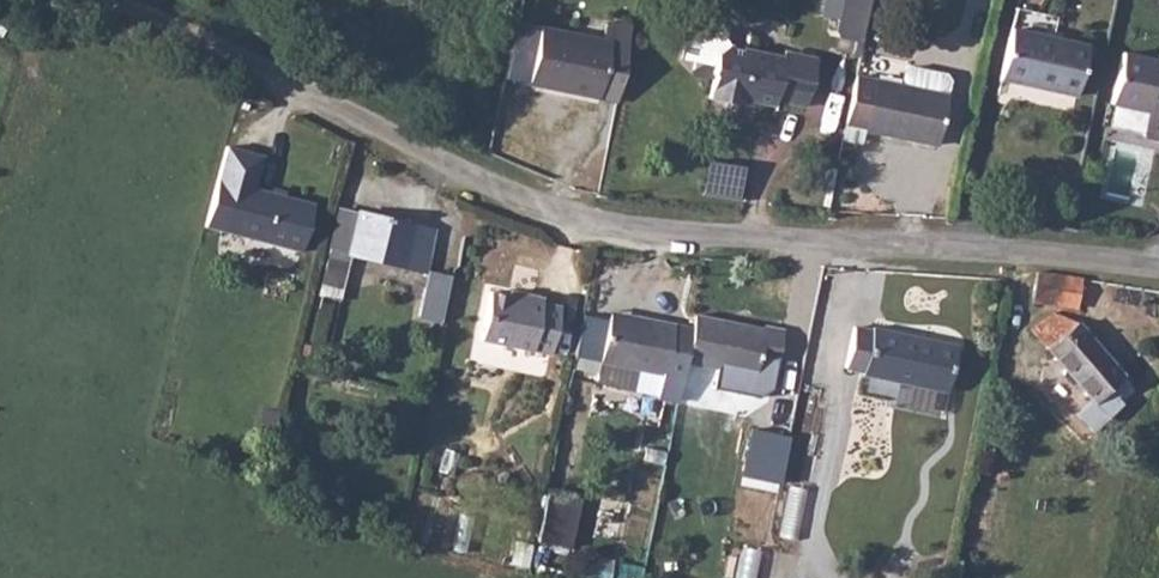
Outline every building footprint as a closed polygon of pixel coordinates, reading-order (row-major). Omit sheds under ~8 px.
[(866,34),(873,0),(828,0),(825,14),(844,18),(841,29),(847,31),(866,34)] [(715,101),(741,106),(750,101),(779,109),(786,103),(817,109),(828,58),(793,50),(786,55),(740,42),(725,17),(697,33),(693,52),(706,55),(704,62),(719,66),(722,71),(715,101)] [(620,96),(631,39),(536,20),(533,78),(620,96)] [(1080,38),(1005,22),(995,73),(1071,89),(1080,38)] [(846,37),(865,40),(866,34),(847,31),(846,37)] [(1118,46),(1110,98),(1144,104),(1141,127),(1158,130),(1158,54),(1118,46)] [(906,86),(857,76),(847,128),(942,146),(957,83),(948,68),(912,61),(906,86)] [(702,196),(734,199),(736,165),(705,162),(702,196)] [(231,242),(247,182),(237,180),(219,238),(231,242)] [(251,182),(247,182),(231,242),(296,262),(312,211),(283,200),(279,202),(273,203),(270,200),(268,195),(255,191),(251,182)] [(439,228),(358,211),(350,257),(431,271),(439,228)] [(444,322),(448,274),(421,272),(417,320),(444,322)] [(1021,274),(1021,280),(1019,308),(1062,311),(1062,286),(1061,275),(1021,274)] [(515,292),(486,286),(473,331),(546,350),(560,306),(538,300),(538,294),(520,288),(515,292)] [(689,360),(700,320),(697,321),(648,309),(646,315),(616,307),(597,372),(641,384),(647,363),(665,367),(669,368),(674,356),(689,360)] [(1069,316),(1047,314),(1037,325),(1075,368),(1065,380),(1084,401),(1077,410),(1098,430),(1136,389),(1069,316)] [(706,319),(700,320),(689,360),(755,377),(759,365),(780,369),(789,333),(768,327),(763,339),(745,335),(744,327),(706,319)] [(870,382),(923,393),(932,342),(878,330),(878,336),(859,333),(852,373),(868,376),(870,382)] [(932,342),(923,393),(952,399),(963,348),(932,342)] [(678,398),(689,360),(674,356),(669,368),(665,367),(658,392),(678,398)] [(775,487),(787,441),(753,432),(740,478),(775,487)] [(573,484),(543,475),(529,525),(562,533),(573,484)] [(612,566),(592,557),(582,577),(607,577),(612,566)]
